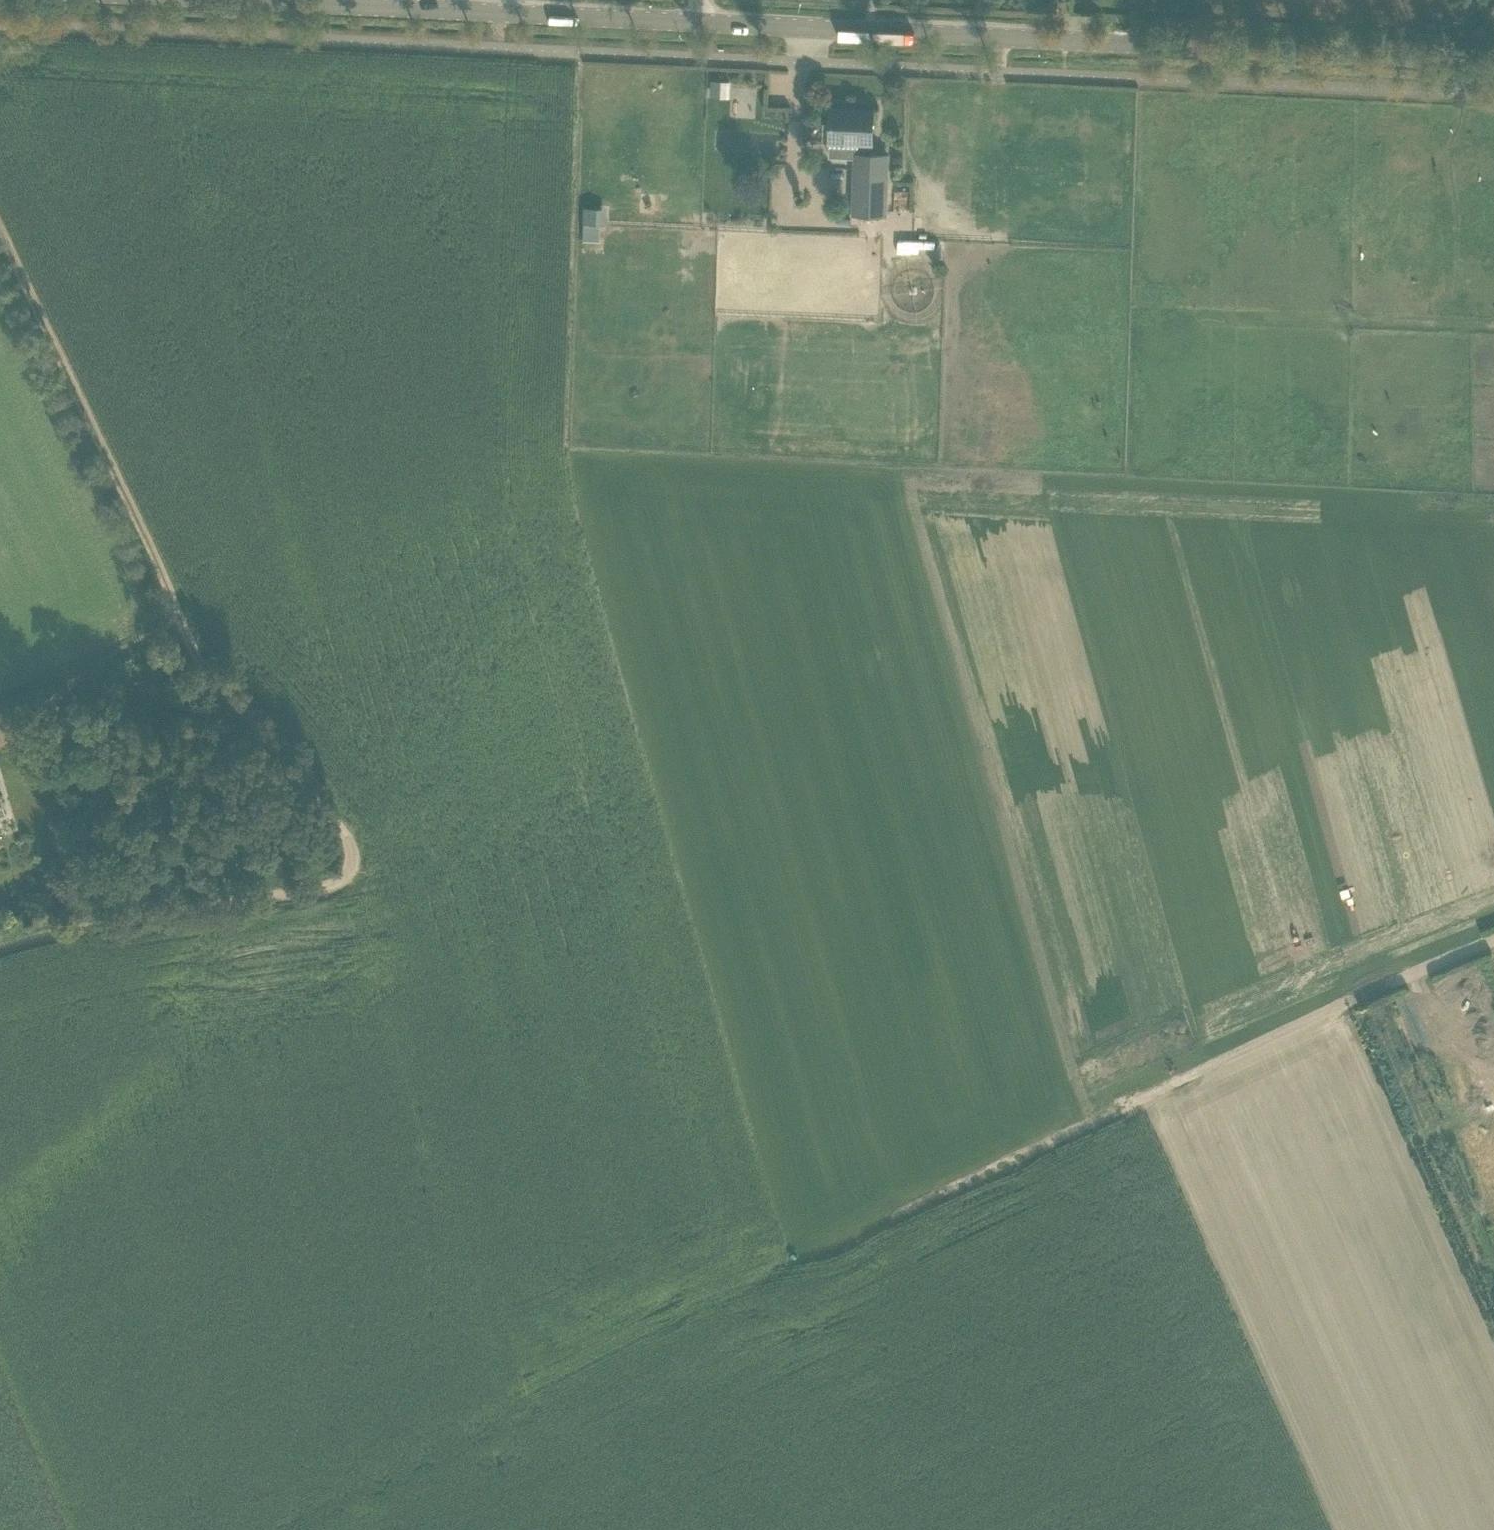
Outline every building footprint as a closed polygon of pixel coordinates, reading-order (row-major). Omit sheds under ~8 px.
[(711,96),(730,97),(731,81),(712,79),(711,96)] [(858,141),(858,152),(855,152),(853,212),(885,213),(887,154),(871,153),(871,141),(873,109),(831,108),(829,140),(858,141)] [(584,204),(583,238),(601,238),(602,205),(584,204)]
